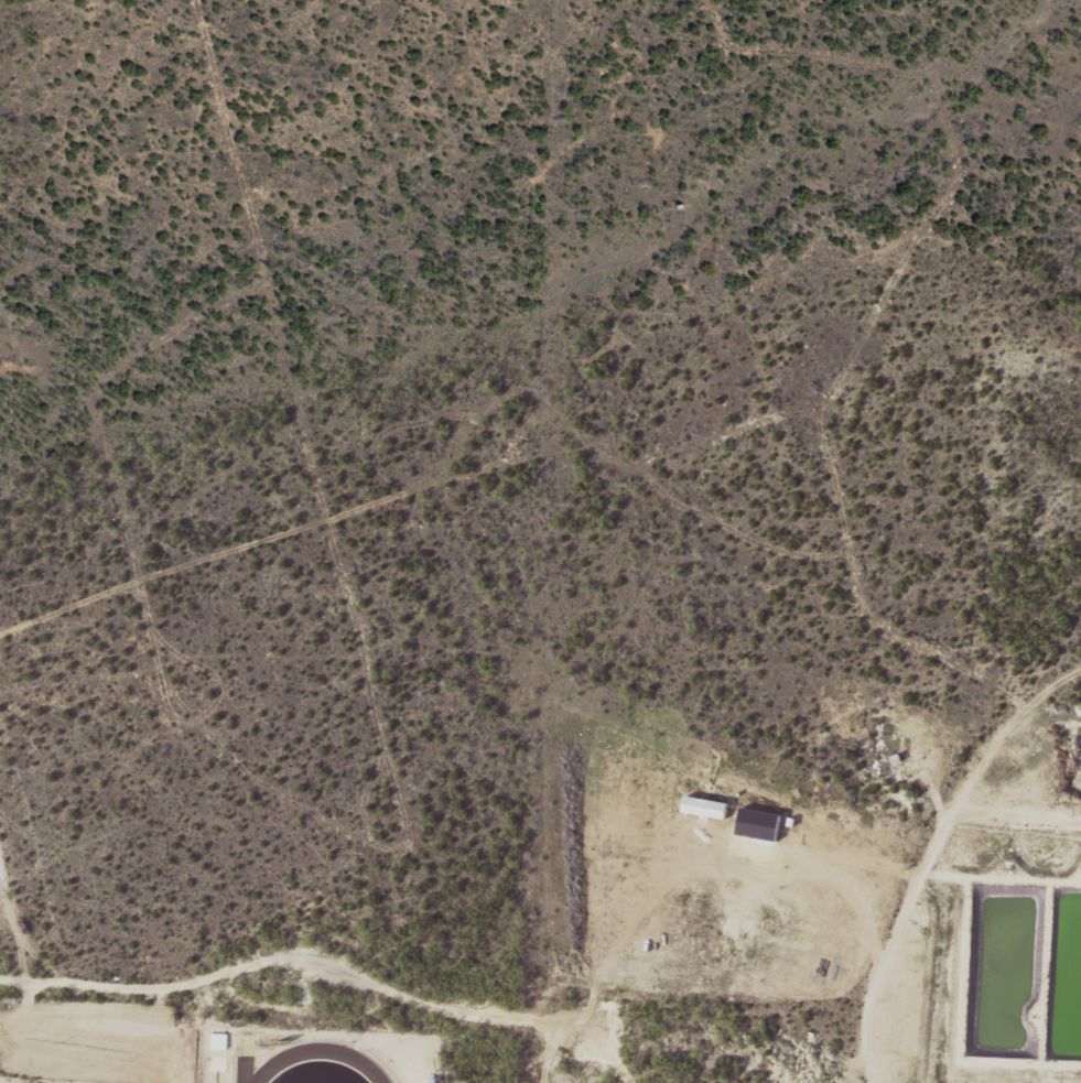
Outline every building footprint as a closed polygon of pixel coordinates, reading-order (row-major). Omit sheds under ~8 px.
[(60,1027),(46,1027),(46,1035),(60,1035),(60,1027)]
